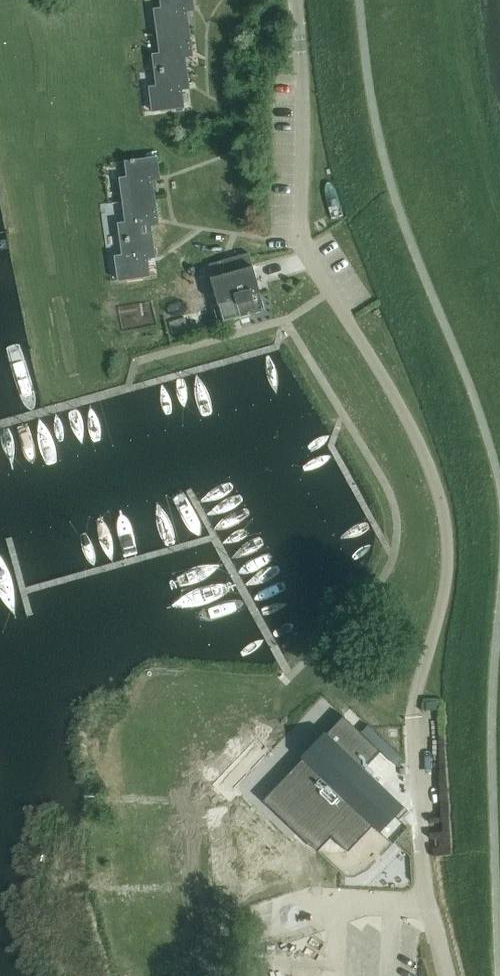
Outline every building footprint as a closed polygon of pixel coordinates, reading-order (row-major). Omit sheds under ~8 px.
[(189,27),(187,10),(194,9),(193,0),(161,0),(162,7),(155,8),(158,31),(189,27)] [(189,27),(158,31),(161,53),(153,54),(155,70),(186,66),(185,56),(193,55),(189,27)] [(289,60),(288,50),(274,51),(275,61),(289,60)] [(186,66),(155,70),(157,86),(150,87),(153,110),(184,106),(182,89),(189,88),(186,66)] [(123,199),(155,195),(152,179),(160,178),(157,156),(126,160),(128,176),(120,177),(123,199)] [(155,195),(123,199),(126,222),(119,223),(121,239),(152,234),(151,225),(158,224),(155,195)] [(152,234),(121,239),(123,254),(116,255),(119,279),(150,275),(148,256),(155,255),(152,234)] [(260,292),(253,265),(249,252),(223,259),(226,273),(211,277),(218,303),(219,303),(224,320),(265,309),(260,292)] [(193,269),(198,290),(212,286),(207,266),(193,269)] [(353,724),(288,793),(332,836),(348,851),(373,825),(380,832),(396,816),(399,819),(408,810),(364,768),(380,751),(353,724)]
